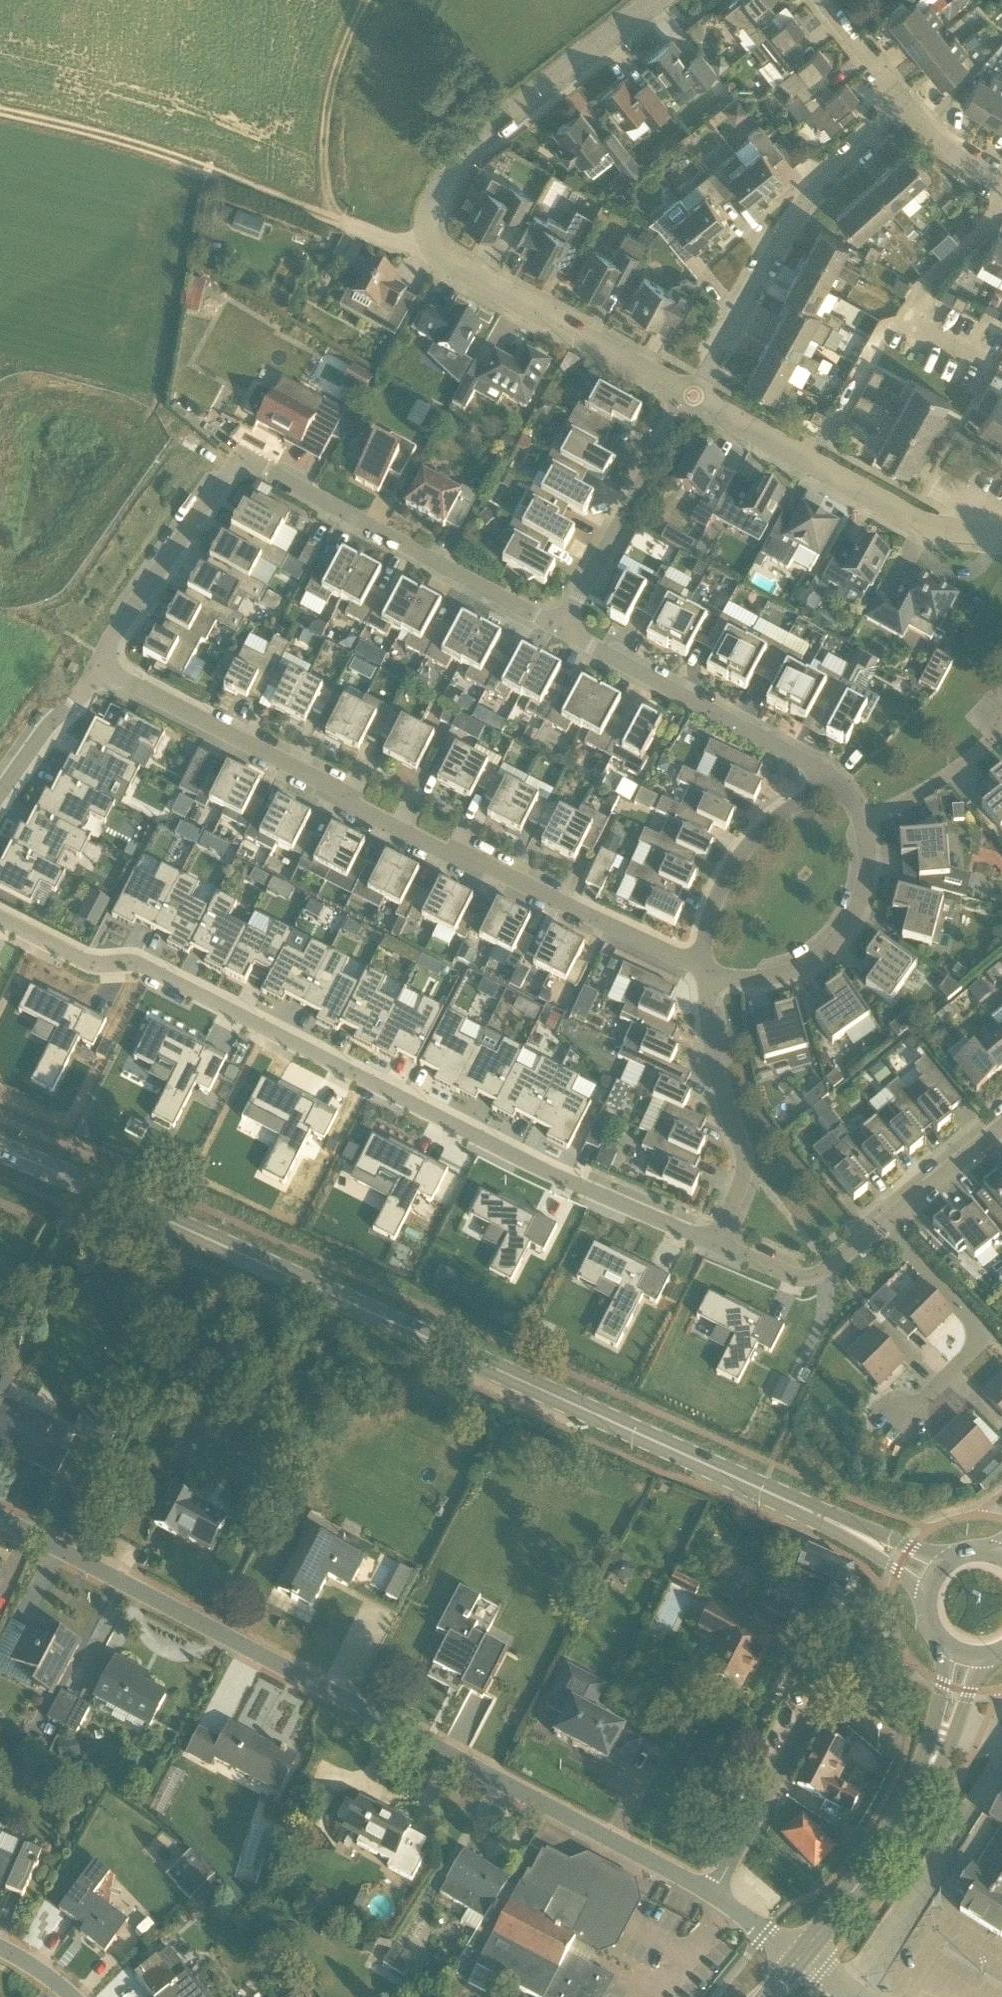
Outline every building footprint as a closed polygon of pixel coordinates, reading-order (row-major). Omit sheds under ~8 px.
[(772,0),(734,0),(730,3),(733,6),(724,13),(736,29),(735,29),(742,38),(740,39),(748,49),(751,47),(779,25),(771,15),(776,11),(769,3),(772,0)] [(936,11),(930,3),(923,8),(916,0),(915,0),(890,20),(903,37),(936,11)] [(992,12),(998,18),(1001,14),(1001,9),(998,5),(992,12)] [(907,42),(916,53),(942,32),(935,24),(942,18),(940,16),(936,11),(903,37),(907,42)] [(778,80),(806,58),(798,49),(803,45),(796,37),(805,30),(792,14),(779,25),(751,47),(763,63),(759,66),(774,84),(778,80)] [(925,63),(929,69),(962,42),(957,37),(955,34),(948,40),(942,32),(916,53),(925,63)] [(698,89),(710,79),(712,83),(716,83),(726,97),(732,93),(717,74),(718,73),(701,52),(690,61),(672,39),(648,59),(673,90),(689,77),(698,89)] [(962,42),(929,69),(942,85),(967,65),(961,56),(968,50),(962,42)] [(833,92),(825,83),(830,79),(823,70),(831,63),(819,48),(806,58),(778,80),(805,115),(833,92)] [(981,115),(1001,78),(993,73),(988,81),(979,76),(963,104),(981,115)] [(637,89),(626,76),(601,96),(625,126),(641,113),(650,124),(670,109),(648,80),(637,89)] [(999,125),(1001,119),(1001,78),(981,115),(987,118),(999,125)] [(831,134),(857,113),(850,104),(858,97),(846,81),(833,92),(805,115),(817,130),(824,125),(831,134)] [(603,139),(581,112),(555,132),(566,146),(558,153),(568,166),(576,159),(581,165),(606,146),(614,156),(631,178),(642,169),(613,131),(603,139)] [(773,140),(772,138),(763,128),(760,124),(748,133),(762,149),(745,162),(769,191),(785,178),(773,162),(784,153),(793,164),(803,156),(783,132),(773,140)] [(925,167),(909,149),(891,166),(912,190),(922,181),(935,196),(951,182),(932,160),(925,167)] [(769,191),(745,162),(736,151),(709,173),(726,195),(728,197),(739,188),(752,205),(769,191)] [(873,182),(902,214),(907,209),(900,201),(912,190),(891,166),(873,182)] [(726,195),(709,173),(697,183),(706,194),(689,207),(712,236),(729,223),(714,204),(726,195)] [(890,209),(898,218),(902,214),(873,182),(854,198),(876,222),(890,209)] [(520,221),(532,199),(510,186),(503,199),(485,189),(466,224),(493,240),(507,214),(520,221)] [(466,194),(461,204),(470,209),(476,199),(466,194)] [(950,212),(959,204),(951,196),(942,204),(950,212)] [(688,208),(679,197),(649,221),(659,227),(669,240),(680,231),(695,250),(712,236),(689,207),(688,208)] [(858,239),(876,222),(854,198),(836,215),(858,239)] [(902,214),(898,218),(906,227),(909,223),(911,222),(915,218),(910,213),(907,209),(902,214)] [(235,224),(233,228),(259,239),(265,224),(239,214),(235,224)] [(546,221),(534,215),(517,246),(529,252),(526,257),(551,271),(573,231),(548,217),(546,221)] [(906,227),(904,228),(912,237),(918,232),(909,223),(906,227)] [(857,277),(860,271),(840,260),(849,244),(821,229),(809,251),(857,277)] [(948,231),(942,237),(950,246),(957,240),(951,234),(948,231)] [(999,232),(983,260),(1001,270),(1001,234),(999,232)] [(628,283),(649,245),(637,238),(630,234),(625,235),(619,247),(618,246),(612,259),(593,249),(574,284),(602,299),(615,276),(628,283)] [(876,259),(881,249),(872,244),(866,254),(876,259)] [(209,245),(207,259),(220,261),(222,246),(209,245)] [(857,277),(809,251),(797,272),(825,288),(834,271),(854,282),(857,277)] [(387,325),(405,295),(407,291),(394,284),(397,279),(371,264),(354,295),(372,305),(367,314),(387,325)] [(821,312),(814,308),(825,288),(797,272),(785,294),(792,298),(841,324),(844,318),(824,307),(821,312)] [(675,320),(689,295),(696,283),(687,278),(681,279),(680,282),(678,281),(674,282),(669,290),(644,276),(636,293),(639,295),(631,309),(648,318),(645,323),(656,329),(664,314),(675,320)] [(193,278),(185,311),(199,315),(207,282),(193,278)] [(962,310),(967,301),(956,295),(951,304),(962,310)] [(841,324),(792,298),(781,319),(809,334),(818,317),(838,329),(841,324)] [(449,320),(431,310),(418,334),(436,344),(435,346),(463,361),(482,326),(454,311),(449,320)] [(817,367),(821,360),(801,349),(809,334),(781,319),(769,340),(817,367)] [(817,367),(769,340),(757,361),(785,376),(794,360),(815,371),(817,367)] [(526,408),(551,364),(528,351),(519,367),(496,354),(487,370),(475,364),(453,405),(466,412),(475,394),(498,407),(504,396),(526,408)] [(785,376),(757,361),(745,382),(783,402),(794,381),(785,376)] [(364,401),(376,379),(354,367),(342,389),(364,401)] [(877,384),(883,373),(875,368),(868,379),(877,384)] [(1001,431),(1001,391),(1001,390),(1001,385),(1001,384),(1001,375),(995,371),(977,404),(989,411),(980,428),(988,432),(991,427),(1001,433),(1001,431)] [(285,442),(319,460),(321,461),(346,413),(284,380),(276,395),(274,393),(258,423),(287,438),(285,442)] [(943,421),(948,412),(943,410),(948,400),(916,383),(906,400),(943,421)] [(620,399),(600,388),(592,402),(584,397),(572,418),(604,436),(610,425),(611,426),(612,424),(611,424),(613,420),(631,430),(642,411),(632,406),(632,399),(620,399)] [(881,409),(883,405),(861,392),(858,397),(881,409)] [(878,414),(881,409),(858,397),(856,401),(878,414)] [(939,429),(943,421),(906,400),(896,418),(928,436),(934,426),(939,429)] [(821,423),(827,413),(818,408),(812,418),(808,416),(803,425),(816,433),(821,423)] [(435,437),(447,416),(434,409),(422,430),(435,437)] [(598,450),(599,449),(597,448),(604,436),(572,418),(560,440),(569,445),(561,458),(585,471),(603,481),(614,463),(595,452),(597,449),(598,450)] [(923,457),(928,448),(923,446),(928,436),(896,418),(886,436),(923,457)] [(847,438),(853,427),(845,422),(838,433),(847,438)] [(417,450),(392,436),(387,447),(377,442),(372,451),(367,448),(359,463),(364,465),(356,480),(379,493),(390,473),(401,479),(417,450)] [(507,436),(501,446),(512,452),(518,442),(507,436)] [(523,436),(517,447),(525,451),(530,449),(534,443),(523,436)] [(919,465),(923,457),(886,436),(876,454),(908,472),(914,462),(919,465)] [(675,485),(718,509),(725,496),(736,477),(720,469),(724,462),(722,461),(695,446),(675,485)] [(579,482),(585,471),(561,458),(553,453),(541,474),(550,479),(542,492),(566,506),(584,516),(594,497),(576,487),(578,483),(579,484),(580,483),(579,482)] [(504,474),(498,484),(509,490),(514,479),(504,474)] [(461,495),(424,475),(406,507),(420,514),(419,515),(430,521),(431,520),(444,528),(447,523),(460,529),(477,498),(464,490),(461,495)] [(743,533),(751,531),(755,522),(767,528),(785,496),(759,481),(745,507),(725,496),(718,509),(714,517),(743,533)] [(560,517),(566,506),(542,492),(534,488),(522,509),(530,514),(523,527),(546,540),(565,550),(575,532),(557,521),(559,518),(560,518),(560,517)] [(233,529),(272,550),(291,513),(256,495),(243,519),(239,516),(233,529)] [(785,512),(761,556),(767,559),(788,571),(792,563),(811,573),(838,524),(804,506),(797,518),(785,512)] [(489,511),(479,520),(486,528),(496,520),(489,511)] [(540,551),(546,540),(523,527),(515,522),(503,543),(511,548),(503,562),(523,573),(529,583),(535,580),(545,585),(556,566),(538,556),(540,553),(541,553),(541,552),(540,551)] [(690,556),(698,544),(668,527),(661,539),(679,550),(690,556)] [(272,550),(233,529),(221,550),(217,548),(211,560),(250,581),(260,562),(281,573),(289,559),(272,550)] [(871,588),(890,554),(862,539),(847,565),(835,558),(823,581),(845,593),(848,588),(853,578),(870,587),(871,588)] [(308,570),(320,548),(308,542),(296,564),(308,570)] [(361,563),(343,553),(332,574),(321,568),(322,567),(321,566),(306,594),(328,606),(333,596),(342,601),(363,563),(362,562),(361,563)] [(761,556),(756,567),(761,570),(767,559),(761,556)] [(250,581),(211,560),(199,581),(196,579),(189,592),(228,612),(238,594),(259,605),(267,590),(250,581)] [(367,627),(381,601),(370,595),(382,573),(363,563),(342,601),(343,602),(343,601),(352,605),(346,616),(367,627)] [(662,568),(656,580),(663,584),(665,580),(670,572),(662,568)] [(939,589),(928,583),(930,580),(912,571),(894,605),(879,597),(867,619),(902,639),(909,627),(914,617),(937,630),(939,631),(958,596),(940,586),(939,589)] [(656,580),(642,573),(637,583),(627,578),(607,615),(627,626),(638,605),(649,611),(663,584),(656,580)] [(667,648),(694,597),(686,592),(665,580),(663,584),(649,611),(659,616),(648,637),(667,648)] [(421,595),(403,586),(392,606),(381,601),(367,627),(388,638),(393,628),(402,633),(423,595),(422,594),(421,595)] [(228,612),(189,592),(178,613),(174,611),(167,623),(203,642),(206,644),(216,625),(237,636),(245,621),(228,612)] [(267,592),(261,604),(277,613),(283,601),(267,592)] [(427,659),(441,633),(430,627),(442,605),(429,598),(423,595),(402,633),(403,634),(403,633),(412,637),(406,648),(427,659)] [(723,616),(702,605),(704,602),(694,597),(667,648),(687,658),(698,637),(709,643),(723,616)] [(748,642),(738,637),(744,628),(723,616),(709,643),(719,649),(708,670),(727,680),(748,642)] [(482,628),(463,618),(452,638),(441,633),(427,659),(448,670),(453,660),(462,665),(482,628)] [(184,677),(203,642),(167,623),(155,646),(151,644),(144,656),(184,677)] [(312,625),(309,632),(321,638),(327,626),(320,623),(312,625)] [(487,691),(501,665),(490,659),(501,638),(482,628),(462,665),(471,670),(466,680),(487,691)] [(808,674),(799,669),(810,647),(790,636),(783,649),(769,675),(779,681),(768,702),(787,712),(808,674)] [(280,667),(291,646),(275,638),(265,659),(245,649),(239,661),(228,683),(224,689),(237,696),(239,691),(262,703),(269,689),(280,667)] [(783,649),(762,638),(757,647),(748,642),(727,680),(746,690),(758,670),(769,675),(783,649)] [(354,654),(366,660),(372,648),(360,642),(354,654)] [(542,660),(523,650),(511,671),(501,665),(487,691),(508,702),(513,692),(522,697),(542,660)] [(859,651),(848,672),(859,677),(861,674),(875,671),(879,662),(859,651)] [(228,656),(216,677),(228,683),(239,661),(228,656)] [(355,659),(349,669),(359,674),(365,664),(355,659)] [(542,659),(522,698),(523,697),(531,702),(526,712),(547,723),(561,697),(550,691),(561,670),(542,659)] [(280,667),(269,689),(280,694),(272,708),(289,717),(307,681),(280,667)] [(928,671),(921,683),(937,692),(949,672),(941,668),(928,671)] [(405,669),(399,680),(410,686),(416,675),(405,669)] [(787,712),(786,713),(787,714),(788,712),(806,723),(817,702),(828,708),(842,681),(822,670),(817,679),(808,674),(787,712)] [(420,677),(415,688),(425,693),(431,682),(420,677)] [(307,681),(289,717),(305,725),(312,711),(323,716),(334,695),(307,681)] [(839,713),(827,735),(828,736),(842,743),(843,742),(847,745),(861,719),(864,721),(868,720),(876,706),(874,698),(863,692),(854,687),(850,685),(845,682),(843,681),(842,681),(828,708),(839,713)] [(561,697),(547,723),(567,735),(572,725),(582,730),(602,692),(602,691),(601,692),(582,682),(571,703),(561,697)] [(602,692),(582,730),(582,731),(583,730),(591,734),(586,744),(606,756),(621,729),(610,723),(621,702),(602,692)] [(361,708),(343,744),(359,752),(366,739),(377,744),(381,737),(392,715),(394,711),(367,698),(361,708)] [(345,700),(326,736),(343,744),(361,708),(345,700)] [(446,711),(439,722),(451,728),(457,717),(446,711)] [(607,756),(593,782),(603,787),(609,777),(606,775),(614,760),(625,766),(624,767),(623,770),(639,779),(642,773),(649,760),(645,758),(656,735),(662,725),(658,722),(658,721),(643,713),(635,728),(631,735),(621,729),(606,756),(607,756)] [(97,722),(87,742),(131,765),(141,746),(156,754),(166,735),(125,714),(116,732),(97,722)] [(392,715),(381,737),(391,742),(384,756),(400,765),(419,729),(392,715)] [(419,729),(400,765),(417,773),(435,737),(419,729)] [(72,756),(62,776),(107,799),(116,781),(131,789),(136,778),(141,769),(131,765),(87,742),(78,759),(72,756)] [(711,744),(705,756),(718,762),(709,781),(708,783),(735,795),(754,804),(762,789),(762,787),(755,784),(763,767),(710,742),(710,743),(711,744)] [(456,748),(438,784),(454,792),(472,756),(456,748)] [(194,765),(181,788),(198,797),(211,773),(217,761),(200,752),(194,765)] [(472,756),(454,792),(471,800),(478,787),(488,792),(496,776),(499,770),(472,756)] [(570,756),(564,766),(575,772),(580,761),(570,756)] [(662,759),(657,770),(667,775),(672,764),(662,759)] [(210,801),(210,802),(226,810),(245,775),(228,766),(221,780),(210,801)] [(684,769),(677,783),(690,789),(681,808),(681,810),(714,825),(727,831),(734,815),(735,814),(727,811),(735,795),(708,783),(709,781),(684,769)] [(989,780),(1000,793),(982,807),(1001,831),(1001,830),(1001,770),(989,780)] [(226,810),(223,818),(238,826),(250,832),(261,810),(265,803),(254,797),(261,783),(245,775),(226,810)] [(47,791),(37,811),(81,834),(91,816),(106,823),(116,804),(107,799),(62,776),(53,794),(47,791)] [(488,792),(485,799),(495,805),(488,818),(505,827),(523,790),(499,777),(496,776),(488,792)] [(523,790),(505,827),(521,835),(528,821),(539,827),(551,803),(549,803),(523,790)] [(657,797),(651,810),(657,813),(663,800),(657,797)] [(681,808),(663,800),(657,813),(670,819),(661,838),(660,840),(697,857),(706,861),(713,845),(714,844),(706,841),(714,825),(681,810),(681,808)] [(250,832),(246,839),(257,845),(273,853),(277,845),(295,809),(279,801),(271,815),(261,810),(250,832)] [(551,803),(539,827),(549,832),(542,846),(559,854),(578,817),(551,803)] [(955,821),(964,820),(963,806),(954,807),(955,821)] [(578,817),(559,854),(575,863),(582,849),(593,854),(609,822),(582,808),(581,812),(578,817)] [(295,809),(277,845),(293,853),(304,859),(315,837),(304,832),(311,818),(295,809)] [(22,825),(12,845),(57,868),(65,852),(66,850),(81,858),(86,850),(91,839),(81,834),(37,811),(28,828),(22,825)] [(937,833),(935,818),(916,829),(916,835),(900,836),(902,859),(919,857),(919,865),(920,886),(920,888),(963,899),(964,898),(962,898),(967,880),(954,876),(950,876),(946,834),(947,834),(947,832),(937,833)] [(181,823),(175,835),(194,844),(200,833),(181,823)] [(300,866),(299,869),(309,874),(311,872),(315,864),(331,873),(349,837),(333,829),(326,842),(315,837),(304,859),(300,866)] [(646,831),(639,845),(652,851),(643,870),(643,871),(683,890),(689,893),(696,877),(697,876),(689,872),(697,857),(660,840),(661,838),(646,831)] [(349,837),(331,873),(347,881),(358,886),(368,865),(358,859),(365,845),(349,837)] [(32,904),(32,903),(41,885),(54,891),(57,892),(62,882),(67,873),(57,868),(12,845),(3,863),(0,861),(0,888),(32,904)] [(602,850),(586,884),(602,892),(618,858),(602,850)] [(358,886),(352,897),(363,902),(369,892),(385,900),(403,864),(387,856),(379,870),(368,865),(358,886)] [(403,864),(385,900),(401,908),(396,917),(400,919),(407,923),(408,921),(423,892),(412,887),(419,873),(403,864)] [(632,865),(626,878),(639,884),(629,905),(675,926),(683,911),(683,909),(676,906),(683,890),(643,871),(643,870),(632,865)] [(136,871),(113,916),(134,927),(137,921),(153,930),(181,875),(163,866),(155,881),(136,871)] [(181,875),(153,930),(171,939),(168,944),(189,955),(192,949),(211,910),(192,900),(200,885),(181,875)] [(267,891),(267,892),(277,897),(283,885),(275,881),(273,880),(267,891)] [(423,892),(408,921),(419,926),(423,919),(439,927),(457,892),(441,883),(433,897),(423,892)] [(944,904),(944,903),(899,890),(893,912),(909,916),(903,938),(932,946),(943,904),(944,904)] [(92,892),(88,901),(106,910),(111,901),(92,892)] [(457,892),(439,927),(455,936),(466,941),(470,934),(477,920),(466,914),(473,900),(457,892)] [(211,910),(192,949),(208,958),(205,963),(226,974),(249,929),(230,919),(238,904),(219,895),(211,910)] [(311,902),(305,913),(318,920),(324,909),(311,902)] [(477,920),(470,934),(496,948),(515,912),(498,904),(493,914),(482,909),(477,920)] [(515,912),(496,948),(512,956),(509,962),(520,968),(521,967),(534,940),(524,934),(531,920),(515,912)] [(349,920),(343,932),(358,940),(364,928),(349,920)] [(249,929),(226,974),(246,984),(256,965),(270,972),(272,973),(286,948),(294,933),(275,923),(267,938),(249,929)] [(552,931),(534,967),(550,975),(569,940),(552,931)] [(386,938),(380,949),(393,955),(398,945),(386,938)] [(569,940),(550,975),(577,989),(588,967),(578,962),(585,948),(569,940)] [(917,969),(918,968),(879,940),(866,958),(879,968),(866,986),(890,1004),(916,968),(917,969)] [(272,973),(262,992),(283,1003),(286,998),(303,1006),(331,952),(312,942),(305,957),(286,948),(272,973)] [(331,952),(303,1006),(320,1015),(318,1021),(327,1025),(339,1031),(342,1026),(361,986),(342,977),(350,961),(331,952)] [(624,967),(618,979),(631,985),(622,1006),(626,1008),(627,1006),(669,1025),(676,1010),(669,1006),(676,990),(624,965),(623,966),(624,967)] [(957,965),(951,972),(960,980),(966,973),(957,965)] [(520,968),(511,987),(521,992),(531,972),(521,967),(520,968)] [(361,986),(342,1026),(358,1034),(355,1040),(375,1050),(398,1005),(380,996),(387,981),(369,971),(361,986)] [(995,985),(1001,981),(995,971),(988,976),(995,985)] [(869,1020),(870,1020),(844,981),(825,993),(834,1007),(816,1020),(833,1044),(869,1020)] [(24,1002),(19,1011),(58,1031),(49,1047),(40,1066),(33,1079),(54,1090),(61,1077),(80,1040),(94,1047),(107,1021),(106,1020),(103,1024),(71,1008),(73,1005),(52,994),(51,997),(32,987),(24,1002)] [(585,989),(579,1002),(593,1009),(600,995),(585,989)] [(542,991),(538,1001),(547,1006),(550,1000),(549,994),(542,991)] [(398,1005),(375,1050),(396,1061),(399,1055),(416,1064),(425,1048),(444,1010),(425,1000),(417,1015),(398,1005)] [(626,1008),(621,1020),(634,1026),(624,1046),(639,1053),(640,1051),(671,1066),(678,1052),(679,1051),(671,1047),(679,1030),(669,1025),(627,1006),(626,1008)] [(809,1052),(796,1006),(774,1012),(779,1028),(757,1034),(765,1063),(807,1051),(807,1052),(809,1052)] [(951,1022),(958,1016),(950,1007),(943,1012),(951,1022)] [(429,1049),(421,1066),(438,1075),(435,1081),(456,1091),(479,1046),(460,1037),(468,1022),(448,1012),(429,1049)] [(945,1027),(951,1022),(943,1012),(937,1018),(945,1027)] [(889,1027),(898,1038),(916,1024),(907,1013),(889,1027)] [(145,1039),(140,1048),(179,1068),(170,1084),(161,1103),(154,1116),(175,1127),(182,1114),(201,1077),(215,1084),(228,1058),(226,1057),(224,1061),(192,1045),(194,1042),(173,1031),(172,1034),(153,1024),(145,1039)] [(1001,1068),(1001,1033),(1000,1030),(979,1048),(998,1072),(1001,1068)] [(914,1037),(906,1044),(914,1054),(922,1047),(914,1037)] [(479,1046),(456,1091),(476,1102),(479,1096),(495,1104),(516,1065),(524,1050),(505,1041),(497,1056),(479,1046)] [(624,1046),(619,1058),(630,1063),(634,1064),(647,1071),(637,1092),(654,1099),(667,1105),(667,1104),(684,1112),(691,1097),(691,1096),(684,1092),(692,1075),(671,1066),(640,1051),(639,1053),(624,1046)] [(998,1072),(979,1048),(975,1051),(974,1049),(955,1064),(978,1092),(991,1081),(989,1079),(998,1072)] [(938,1133),(952,1122),(953,1121),(948,1114),(962,1103),(925,1058),(924,1059),(925,1059),(914,1068),(923,1079),(906,1094),(933,1126),(938,1133)] [(495,1104),(492,1110),(513,1120),(516,1115),(533,1124),(561,1069),(542,1060),(534,1075),(516,1065),(495,1104)] [(881,1064),(870,1073),(881,1087),(892,1077),(881,1064)] [(561,1069),(533,1124),(547,1131),(551,1132),(548,1138),(559,1144),(569,1149),(592,1104),(572,1094),(580,1079),(561,1069)] [(827,1079),(834,1089),(844,1081),(836,1072),(827,1079)] [(603,1078),(600,1083),(603,1090),(607,1093),(613,1083),(603,1078)] [(256,1096),(252,1105),(290,1125),(282,1141),(272,1160),(265,1173),(287,1184),(293,1171),(312,1134),(326,1141),(339,1115),(338,1114),(336,1118),(303,1102),(305,1099),(284,1088),(283,1091),(264,1081),(256,1096)] [(911,1156),(924,1144),(925,1144),(920,1137),(933,1126),(906,1094),(898,1081),(886,1091),(896,1102),(878,1116),(905,1149),(911,1156)] [(823,1102),(828,1098),(829,1097),(825,1082),(824,1083),(805,1100),(813,1110),(823,1102)] [(828,1098),(823,1102),(830,1111),(835,1107),(828,1098)] [(821,1120),(831,1113),(830,1111),(823,1102),(813,1110),(821,1120)] [(667,1105),(652,1137),(699,1158),(706,1142),(699,1139),(706,1122),(684,1112),(667,1104),(667,1105)] [(883,1178),(896,1167),(897,1166),(892,1160),(905,1149),(878,1116),(851,1140),(877,1172),(883,1178)] [(597,1123),(587,1145),(599,1151),(609,1128),(597,1123)] [(855,1201),(868,1190),(869,1189),(864,1183),(877,1172),(851,1140),(841,1128),(831,1136),(840,1147),(822,1162),(855,1201)] [(649,1135),(643,1149),(656,1155),(646,1175),(693,1196),(700,1179),(693,1176),(701,1159),(699,1158),(652,1137),(649,1135)] [(366,1152),(362,1162),(400,1181),(392,1197),(382,1217),(375,1230),(397,1240),(403,1228),(422,1190),(436,1197),(449,1171),(448,1170),(445,1175),(413,1158),(415,1155),(394,1145),(393,1147),(374,1138),(366,1152)] [(999,1171),(988,1180),(990,1183),(984,1187),(987,1190),(998,1204),(989,1212),(1001,1228),(1001,1174),(999,1171)] [(989,1245),(1000,1236),(971,1199),(970,1200),(975,1206),(963,1216),(964,1217),(960,1221),(956,1219),(952,1220),(947,1214),(933,1225),(940,1234),(937,1236),(935,1234),(934,1235),(959,1259),(960,1258),(956,1254),(965,1247),(975,1261),(991,1248),(989,1245)] [(541,1255),(548,1258),(555,1261),(566,1239),(531,1223),(533,1220),(512,1210),(510,1213),(491,1204),(479,1228),(518,1246),(501,1282),(523,1293),(541,1255)] [(586,1288),(603,1254),(586,1288),(605,1298),(609,1290),(627,1299),(608,1339),(629,1349),(651,1303),(665,1310),(677,1284),(676,1283),(674,1287),(639,1271),(641,1268),(622,1259),(621,1262),(601,1253),(585,1288),(586,1288)] [(927,1339),(952,1314),(922,1284),(897,1308),(927,1339)] [(869,1305),(879,1316),(889,1306),(878,1296),(869,1305)] [(767,1352),(773,1355),(781,1359),(791,1336),(757,1320),(758,1317),(737,1308),(736,1310),(717,1301),(705,1325),(744,1344),(727,1380),(749,1390),(767,1352)] [(864,1308),(850,1322),(863,1336),(877,1321),(864,1308)] [(879,1386),(904,1362),(874,1331),(849,1356),(879,1386)] [(14,1379),(0,1372),(0,1401),(2,1402),(14,1379)] [(984,1396),(1001,1414),(1001,1379),(984,1396)] [(783,1380),(772,1401),(788,1409),(799,1388),(783,1380)] [(34,1415),(6,1400),(0,1412),(0,1443),(18,1453),(22,1447),(39,1456),(35,1464),(57,1476),(70,1452),(63,1448),(72,1431),(36,1412),(34,1415)] [(100,1412),(94,1422),(85,1440),(107,1452),(122,1424),(100,1412)] [(967,1474),(969,1472),(991,1450),(961,1419),(937,1444),(967,1474)] [(1001,1475),(1001,1455),(1001,1454),(974,1482),(974,1483),(983,1491),(985,1493),(1001,1475)] [(211,1550),(227,1520),(194,1503),(195,1502),(174,1491),(156,1526),(177,1537),(179,1533),(211,1550)] [(350,1588),(365,1560),(310,1531),(279,1590),(313,1608),(329,1576),(350,1588)] [(851,1568),(810,1549),(799,1574),(810,1579),(802,1596),(837,1612),(854,1575),(854,1574),(852,1568),(851,1568)] [(674,1573),(669,1584),(696,1596),(701,1585),(674,1573)] [(829,1627),(837,1612),(802,1596),(780,1586),(768,1612),(799,1627),(804,1616),(829,1627)] [(486,1654),(468,1645),(477,1627),(467,1622),(480,1598),(460,1588),(437,1632),(448,1638),(431,1670),(484,1698),(508,1651),(492,1643),(486,1654)] [(764,1657),(772,1640),(711,1609),(700,1628),(720,1638),(693,1690),(715,1701),(724,1683),(740,1691),(759,1654),(764,1657)] [(61,1634),(50,1629),(45,1638),(27,1629),(11,1661),(39,1676),(35,1685),(34,1686),(53,1696),(82,1642),(62,1631),(61,1634)] [(151,1727),(167,1696),(137,1681),(141,1673),(123,1664),(116,1660),(96,1699),(151,1727)] [(574,1746),(573,1747),(588,1755),(588,1753),(608,1763),(608,1762),(626,1771),(641,1744),(623,1734),(625,1730),(591,1713),(605,1686),(568,1667),(547,1706),(565,1716),(555,1736),(574,1746)] [(49,1719),(63,1727),(77,1700),(63,1692),(49,1719)] [(77,1734),(92,1707),(77,1700),(63,1727),(77,1734)] [(282,1752),(231,1726),(222,1742),(201,1731),(189,1754),(211,1766),(215,1758),(279,1792),(298,1758),(288,1753),(288,1752),(283,1750),(282,1752)] [(851,1814),(861,1795),(833,1780),(849,1750),(824,1737),(798,1786),(851,1814)] [(390,1868),(413,1880),(425,1858),(420,1855),(427,1841),(409,1832),(412,1826),(385,1812),(384,1814),(360,1802),(357,1807),(347,1801),(339,1818),(349,1823),(346,1828),(364,1837),(360,1845),(393,1863),(390,1868)] [(990,1819),(1001,1827),(1001,1801),(990,1819)] [(815,1869),(834,1850),(804,1818),(784,1837),(815,1869)] [(1001,1938),(1001,1832),(978,1869),(972,1865),(956,1891),(969,1899),(961,1912),(1001,1938)] [(191,1899),(217,1872),(189,1845),(184,1850),(188,1855),(167,1876),(191,1899)] [(0,1852),(0,1880),(9,1884),(7,1890),(24,1898),(43,1853),(27,1846),(20,1861),(0,1852)] [(547,1853),(543,1851),(532,1873),(529,1871),(522,1885),(521,1884),(469,1983),(496,1996),(499,1996),(507,1982),(534,1996),(601,1996),(609,1980),(567,1958),(576,1941),(597,1952),(615,1945),(638,1902),(633,1883),(588,1859),(570,1866),(547,1853)] [(486,1919),(509,1880),(465,1854),(441,1893),(470,1910),(463,1923),(477,1932),(485,1919),(486,1919)] [(106,1954),(129,1924),(127,1922),(128,1921),(110,1907),(114,1878),(111,1875),(112,1874),(98,1864),(61,1911),(86,1930),(82,1935),(106,1954)] [(404,1975),(415,1958),(396,1946),(385,1963),(404,1975)] [(158,1959),(135,1977),(152,1996),(200,1996),(183,1977),(176,1982),(158,1959)]
